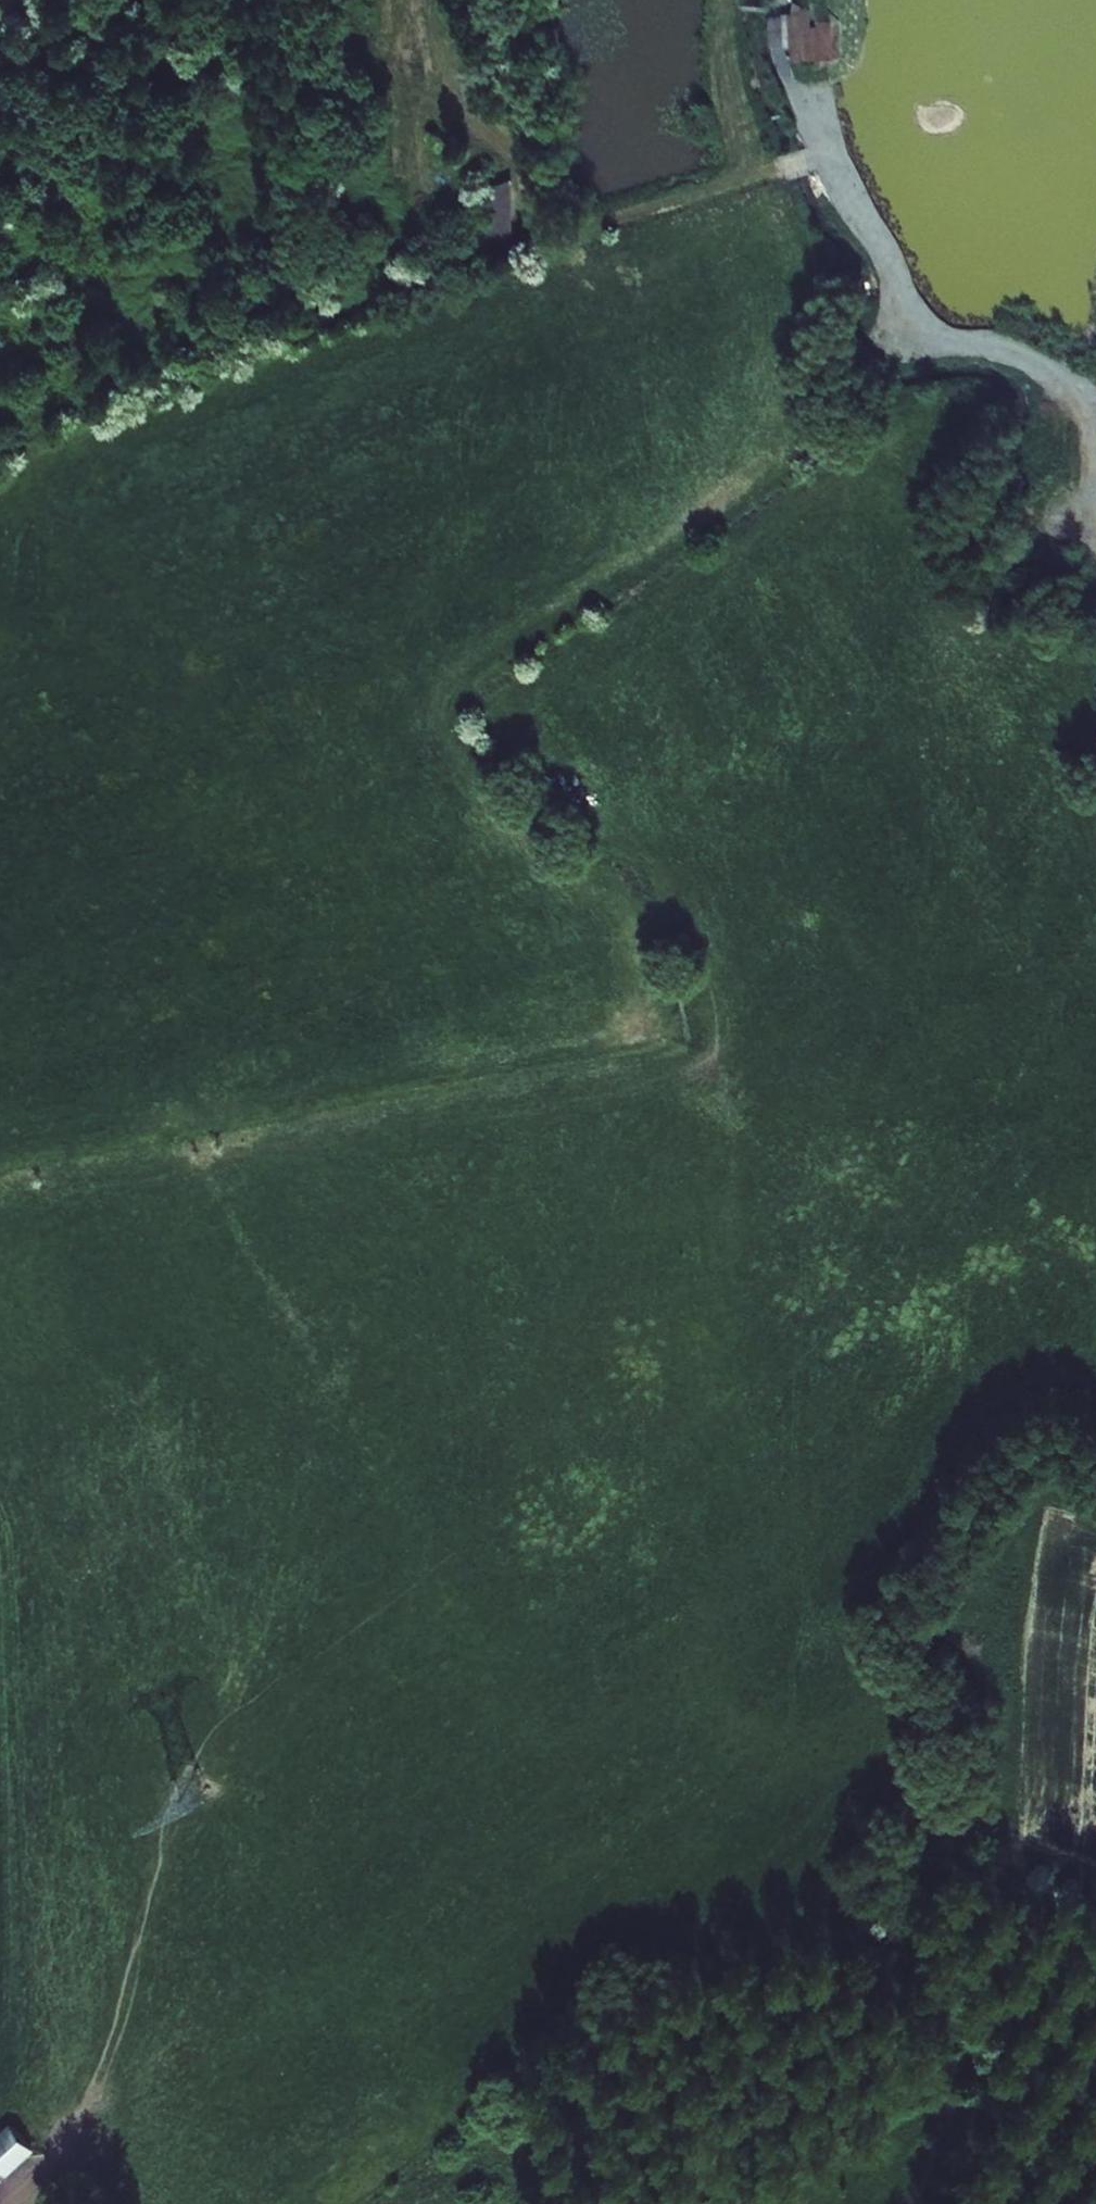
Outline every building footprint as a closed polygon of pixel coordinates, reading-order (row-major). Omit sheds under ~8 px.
[(798,10),(771,13),(775,46),(794,43),(796,61),(840,55),(835,17),(817,19),(815,2),(797,4),(798,10)] [(40,2144),(13,2117),(0,2129),(0,2182),(40,2144)]
